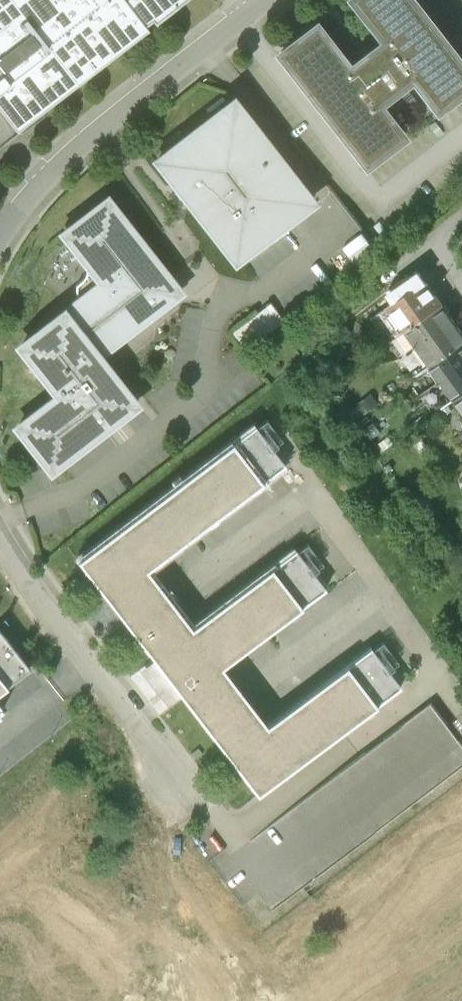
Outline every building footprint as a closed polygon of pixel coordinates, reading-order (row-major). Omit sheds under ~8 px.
[(17,131),(146,30),(147,31),(148,29),(145,25),(153,20),(156,24),(157,23),(157,22),(184,0),(0,0),(0,110),(17,131)] [(285,53),(366,160),(399,136),(374,103),(413,73),(438,106),(461,87),(461,71),(408,0),(356,0),(388,42),(349,71),(318,29),(285,53)] [(236,96),(153,160),(183,198),(235,266),(318,203),(236,96)] [(61,234),(99,283),(20,348),(60,397),(18,428),(51,472),(135,406),(101,357),(183,295),(110,195),(61,234)] [(388,307),(406,332),(442,306),(419,273),(402,280),(388,292),(394,302),(388,307)] [(277,303),(237,331),(249,349),(290,321),(277,303)] [(432,369),(461,346),(461,335),(442,306),(406,332),(432,369)] [(455,401),(461,396),(461,346),(432,369),(455,401)] [(336,379),(346,371),(341,364),(330,372),(336,379)] [(379,404),(372,395),(348,413),(354,422),(379,404)] [(368,418),(358,425),(361,429),(371,422),(368,418)] [(255,427),(78,562),(258,797),(401,688),(370,648),(267,727),(223,669),(326,590),(296,551),(193,630),(148,571),(285,466),(255,427)] [(412,444),(422,459),(431,453),(420,438),(412,444)] [(394,444),(389,439),(380,446),(384,452),(394,444)] [(406,480),(399,468),(394,471),(390,465),(385,468),(396,486),(406,480)] [(30,669),(0,632),(0,694),(30,669)] [(230,858),(272,913),(461,767),(461,743),(431,703),(244,846),(230,858)]
